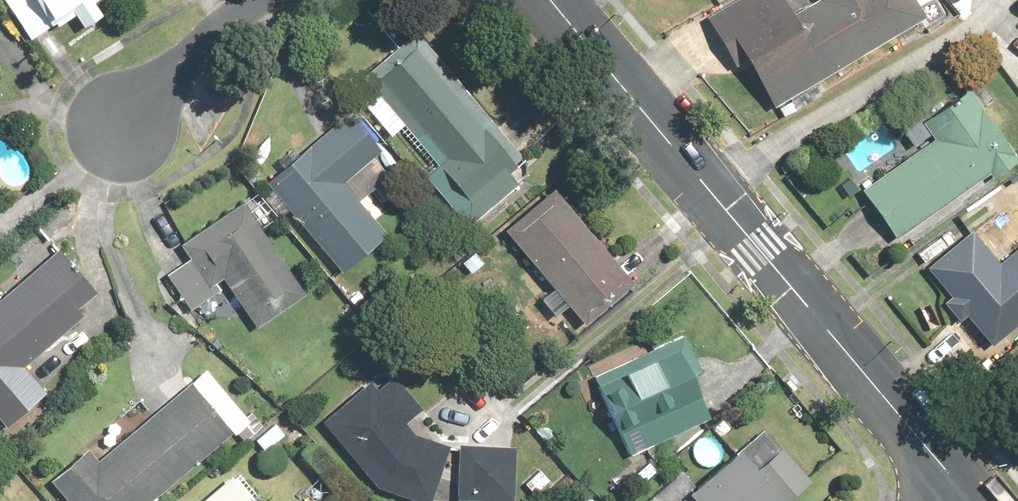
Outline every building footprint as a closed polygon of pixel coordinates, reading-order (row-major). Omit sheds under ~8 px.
[(36,40),(98,0),(10,0),(36,40)] [(704,11),(740,70),(751,64),(777,106),(937,9),(931,0),(722,0),(704,11)] [(435,37),(370,86),(467,214),(532,165),(435,37)] [(904,241),(1017,158),(1017,152),(971,88),(922,124),(932,137),(864,187),(904,241)] [(356,109),(267,179),(340,271),(390,231),(346,176),(385,145),(356,109)] [(559,185),(509,227),(587,321),(637,279),(559,185)] [(308,284),(242,196),(182,239),(190,250),(165,269),(191,305),(226,280),(257,322),(308,284)] [(926,266),(985,348),(1017,324),(1017,245),(1003,256),(981,226),(926,266)] [(6,430),(51,393),(21,358),(84,305),(79,298),(96,284),(61,241),(0,292),(0,423),(6,430)] [(681,337),(598,375),(635,454),(717,416),(681,337)] [(429,438),(415,422),(430,410),(388,360),(321,417),(383,490),(426,500),(438,500),(453,444),(429,438)] [(69,500),(143,500),(233,427),(193,379),(103,451),(96,442),(51,479),(69,500)] [(678,500),(793,500),(819,479),(770,422),(678,500)] [(460,441),(457,498),(513,500),(516,500),(519,445),(460,441)] [(201,500),(268,500),(239,468),(201,500)]
